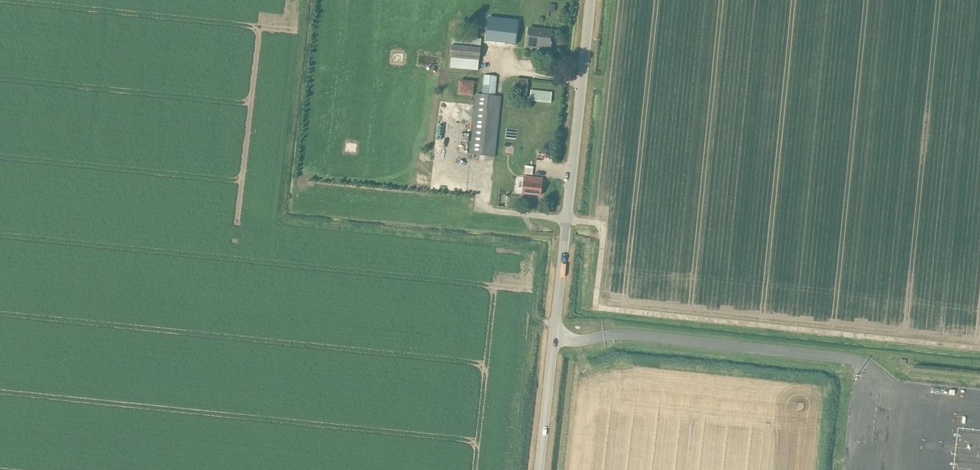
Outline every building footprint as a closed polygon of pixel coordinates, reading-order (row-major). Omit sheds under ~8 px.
[(518,24),(487,21),(485,41),(516,45),(518,24)] [(528,29),(527,47),(550,49),(552,32),(528,29)] [(451,58),(450,67),(450,68),(478,70),(479,60),(481,48),(481,39),(452,37),(451,46),(451,58)] [(475,105),(470,155),(495,157),(501,97),(495,96),(497,77),(484,75),(483,82),(481,95),(476,94),(476,95),(475,105)] [(526,99),(528,80),(516,79),(514,98),(526,99)] [(474,81),(459,80),(458,95),(473,96),(474,81)] [(531,90),(530,100),(551,103),(552,93),(531,90)] [(542,179),(524,177),(522,193),(541,195),(542,179)]
